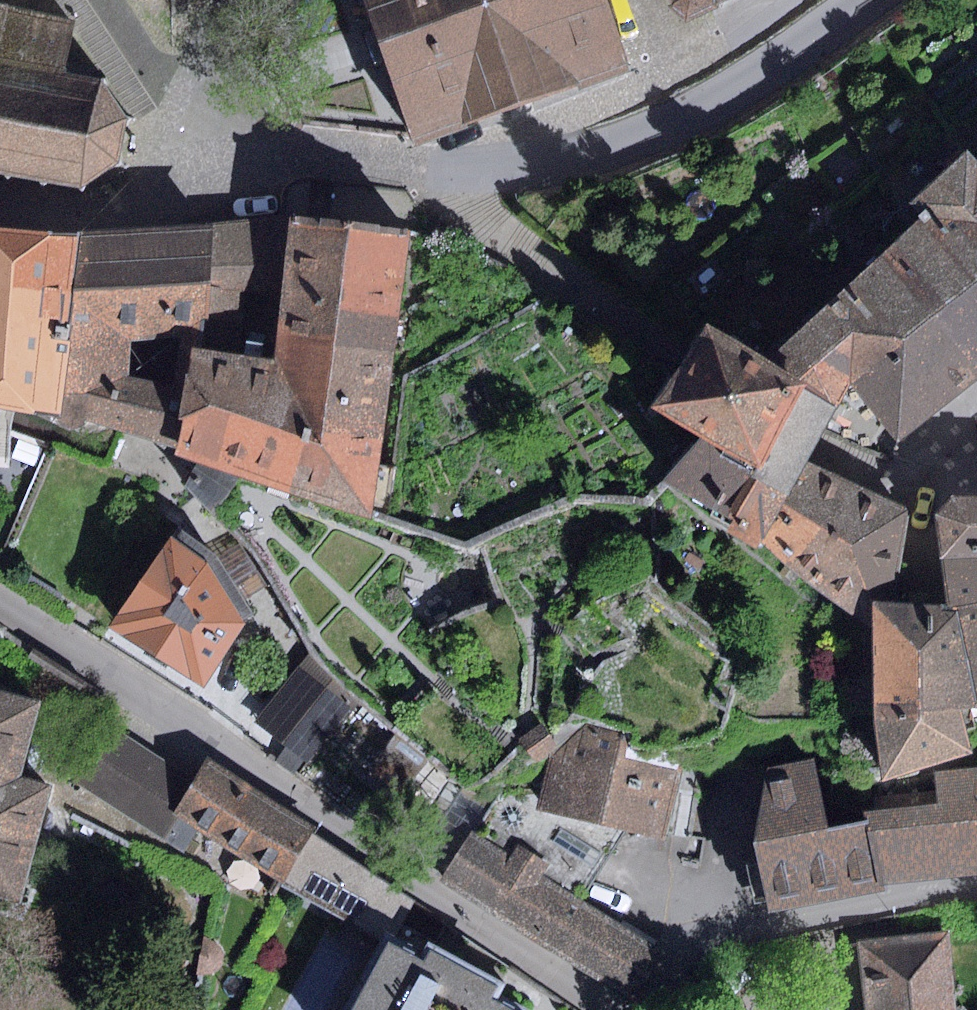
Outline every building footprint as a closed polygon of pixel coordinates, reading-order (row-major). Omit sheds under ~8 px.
[(407,133),(409,137),(411,143),(628,70),(604,0),(362,0),(407,133)] [(672,2),(665,7),(685,23),(718,9),(720,4),(728,0),(671,0),(672,2)] [(4,175),(8,180),(13,176),(41,181),(45,188),(49,183),(80,188),(85,194),(87,186),(116,165),(124,166),(122,159),(128,126),(132,122),(135,119),(128,116),(107,88),(110,78),(101,78),(61,69),(73,25),(0,8),(0,174),(4,175)] [(968,151),(908,203),(919,215),(880,253),(976,366),(976,161),(968,151)] [(410,231),(289,216),(281,293),(274,359),(235,353),(201,348),(203,333),(181,335),(173,386),(189,390),(175,455),(198,462),(241,477),(370,520),(372,511),(410,235),(410,231)] [(281,293),(289,216),(217,226),(208,292),(246,292),(281,293)] [(208,292),(217,226),(167,230),(80,236),(58,418),(175,455),(189,390),(173,386),(131,376),(133,341),(181,335),(203,333),(208,292)] [(58,418),(80,236),(0,228),(0,409),(58,418)] [(880,253),(767,362),(834,405),(848,386),(899,443),(934,417),(976,383),(976,366),(880,253)] [(235,353),(246,292),(208,292),(203,333),(201,348),(235,353)] [(815,443),(834,405),(767,362),(706,323),(681,362),(673,375),(669,380),(650,409),(701,437),(759,469),(754,479),(786,497),(805,461),(815,443)] [(759,469),(701,437),(662,483),(668,487),(730,528),(726,534),(756,550),(762,541),(786,497),(754,479),(759,469)] [(910,509),(805,461),(786,497),(762,541),(787,566),(872,627),(872,604),(895,604),(910,509)] [(241,477),(198,462),(184,484),(216,516),(233,492),(241,477)] [(976,558),(976,495),(952,494),(934,515),(940,559),(976,558)] [(167,534),(105,625),(198,688),(242,623),(206,560),(167,534)] [(947,604),(955,604),(976,707),(976,558),(940,559),(947,604)] [(955,604),(947,604),(895,604),(872,604),(872,627),(872,703),(884,779),(974,753),(963,711),(976,707),(955,604)] [(358,704),(308,654),(256,721),(310,764),(358,704)] [(0,690),(0,897),(19,902),(52,784),(18,775),(39,701),(0,690)] [(542,795),(538,810),(625,830),(667,840),(684,771),(624,756),(630,735),(585,723),(552,756),(542,795)] [(190,776),(111,724),(73,781),(179,851),(194,828),(167,811),(190,776)] [(541,725),(518,741),(521,745),(534,763),(557,747),(541,725)] [(427,761),(394,738),(370,773),(403,796),(427,761)] [(194,828),(285,884),(316,831),(203,757),(190,776),(167,811),(194,828)] [(888,891),(887,885),(876,810),(864,811),(866,820),(829,828),(813,759),(762,768),(754,844),(770,914),(888,891)] [(887,885),(976,876),(976,770),(934,774),(935,791),(874,797),(876,810),(887,885)] [(543,875),(583,900),(625,830),(538,810),(542,795),(495,797),(476,834),(509,854),(516,842),(550,863),(543,875)] [(417,899),(316,831),(285,884),(381,940),(385,933),(396,938),(417,899)] [(633,1002),(665,950),(583,900),(543,875),(550,863),(516,842),(509,854),(476,834),(471,831),(439,883),(633,1002)] [(858,939),(865,1009),(957,1009),(950,931),(858,939)] [(385,933),(381,940),(344,1009),(527,1009),(499,995),(506,984),(428,942),(422,953),(396,938),(385,933)]
